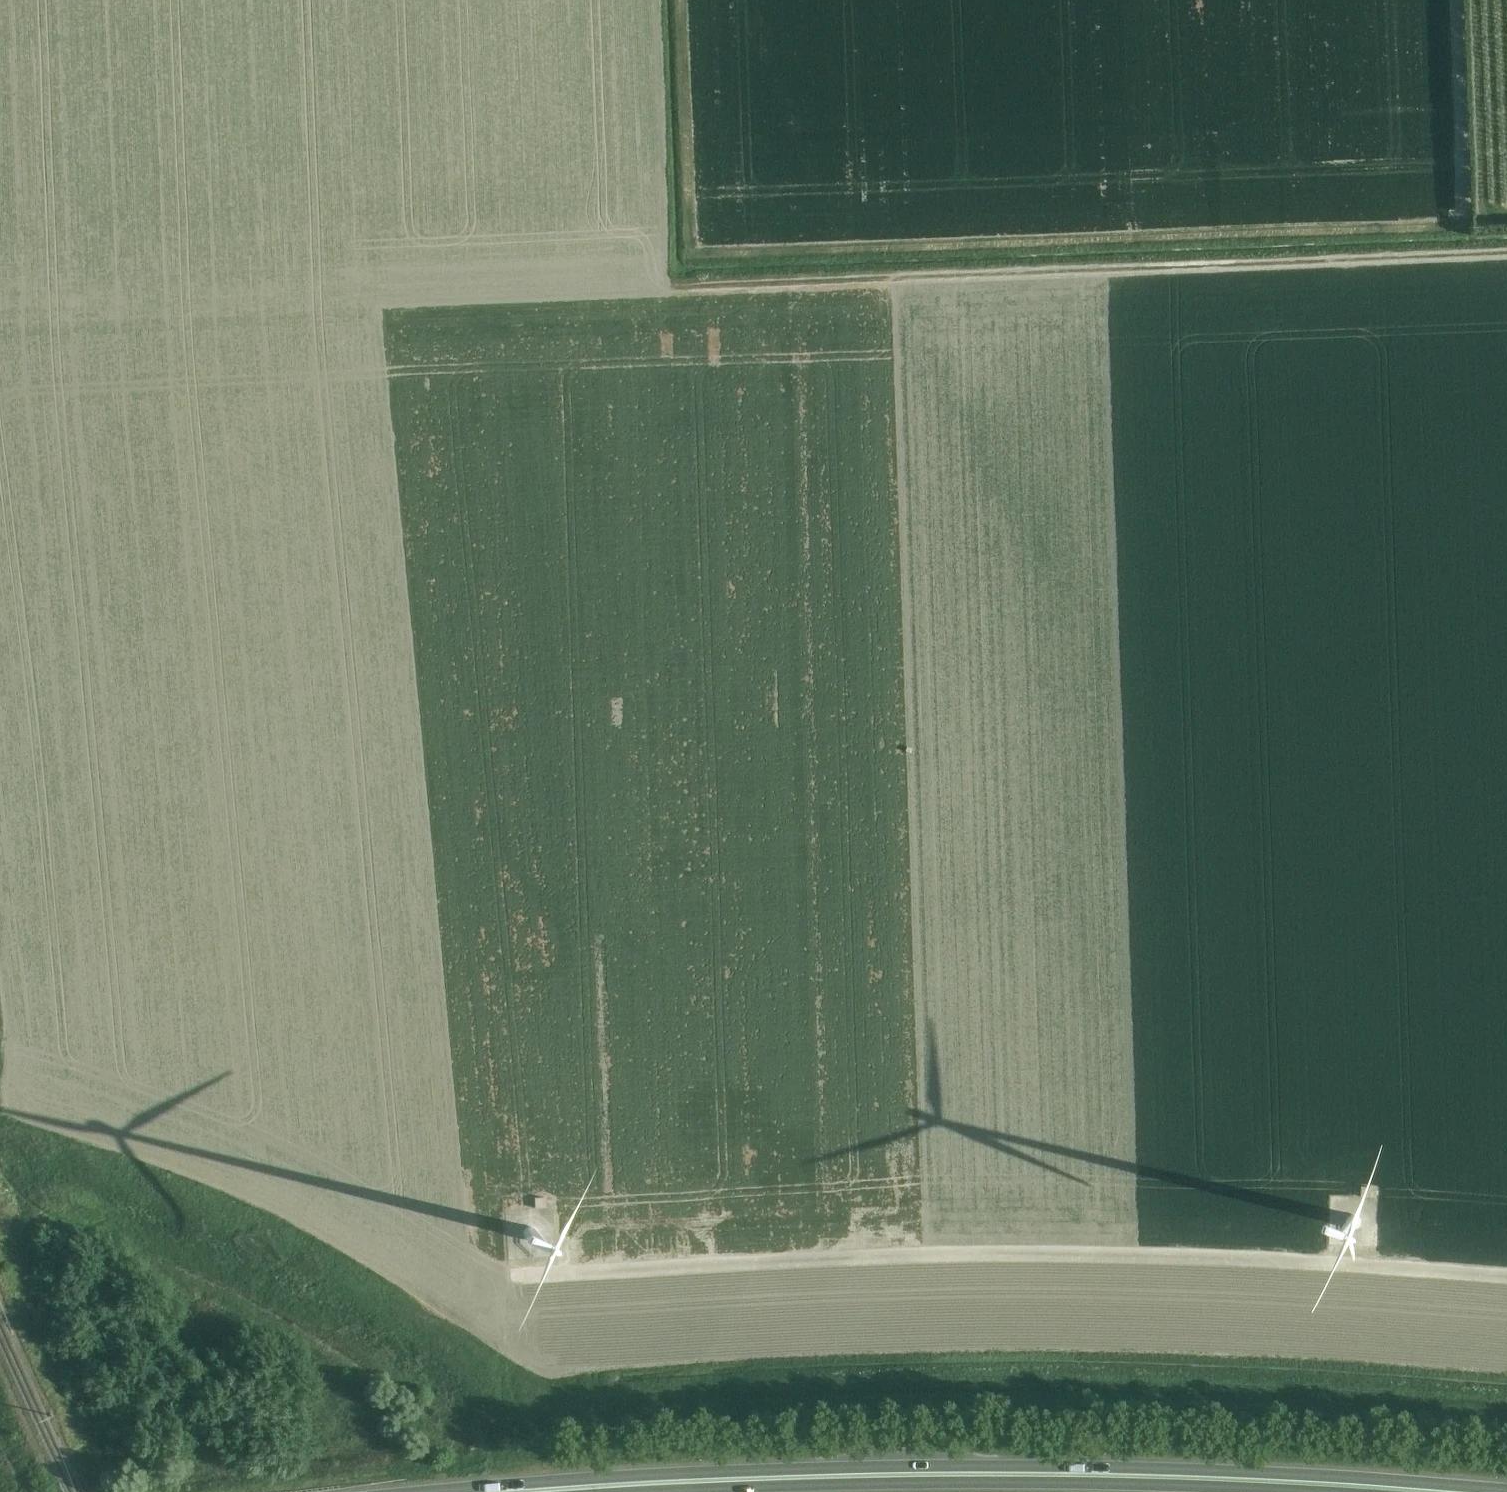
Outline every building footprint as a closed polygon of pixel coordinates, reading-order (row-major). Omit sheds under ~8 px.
[(1347,1218),(1347,1220),(1347,1223),(1348,1225),(1349,1227),(1352,1228),(1354,1228),(1356,1227),(1358,1226),(1360,1224),(1360,1222),(1360,1220),(1360,1218),(1358,1216),(1357,1215),(1354,1214),(1352,1214),(1350,1215),(1348,1216),(1347,1218)] [(524,1230),(523,1233),(524,1235),(524,1237),(526,1239),(528,1240),(530,1240),(533,1240),(535,1239),(536,1237),(537,1235),(537,1233),(537,1230),(535,1228),(534,1227),(531,1226),(529,1226),(527,1227),(525,1229),(524,1230)]
